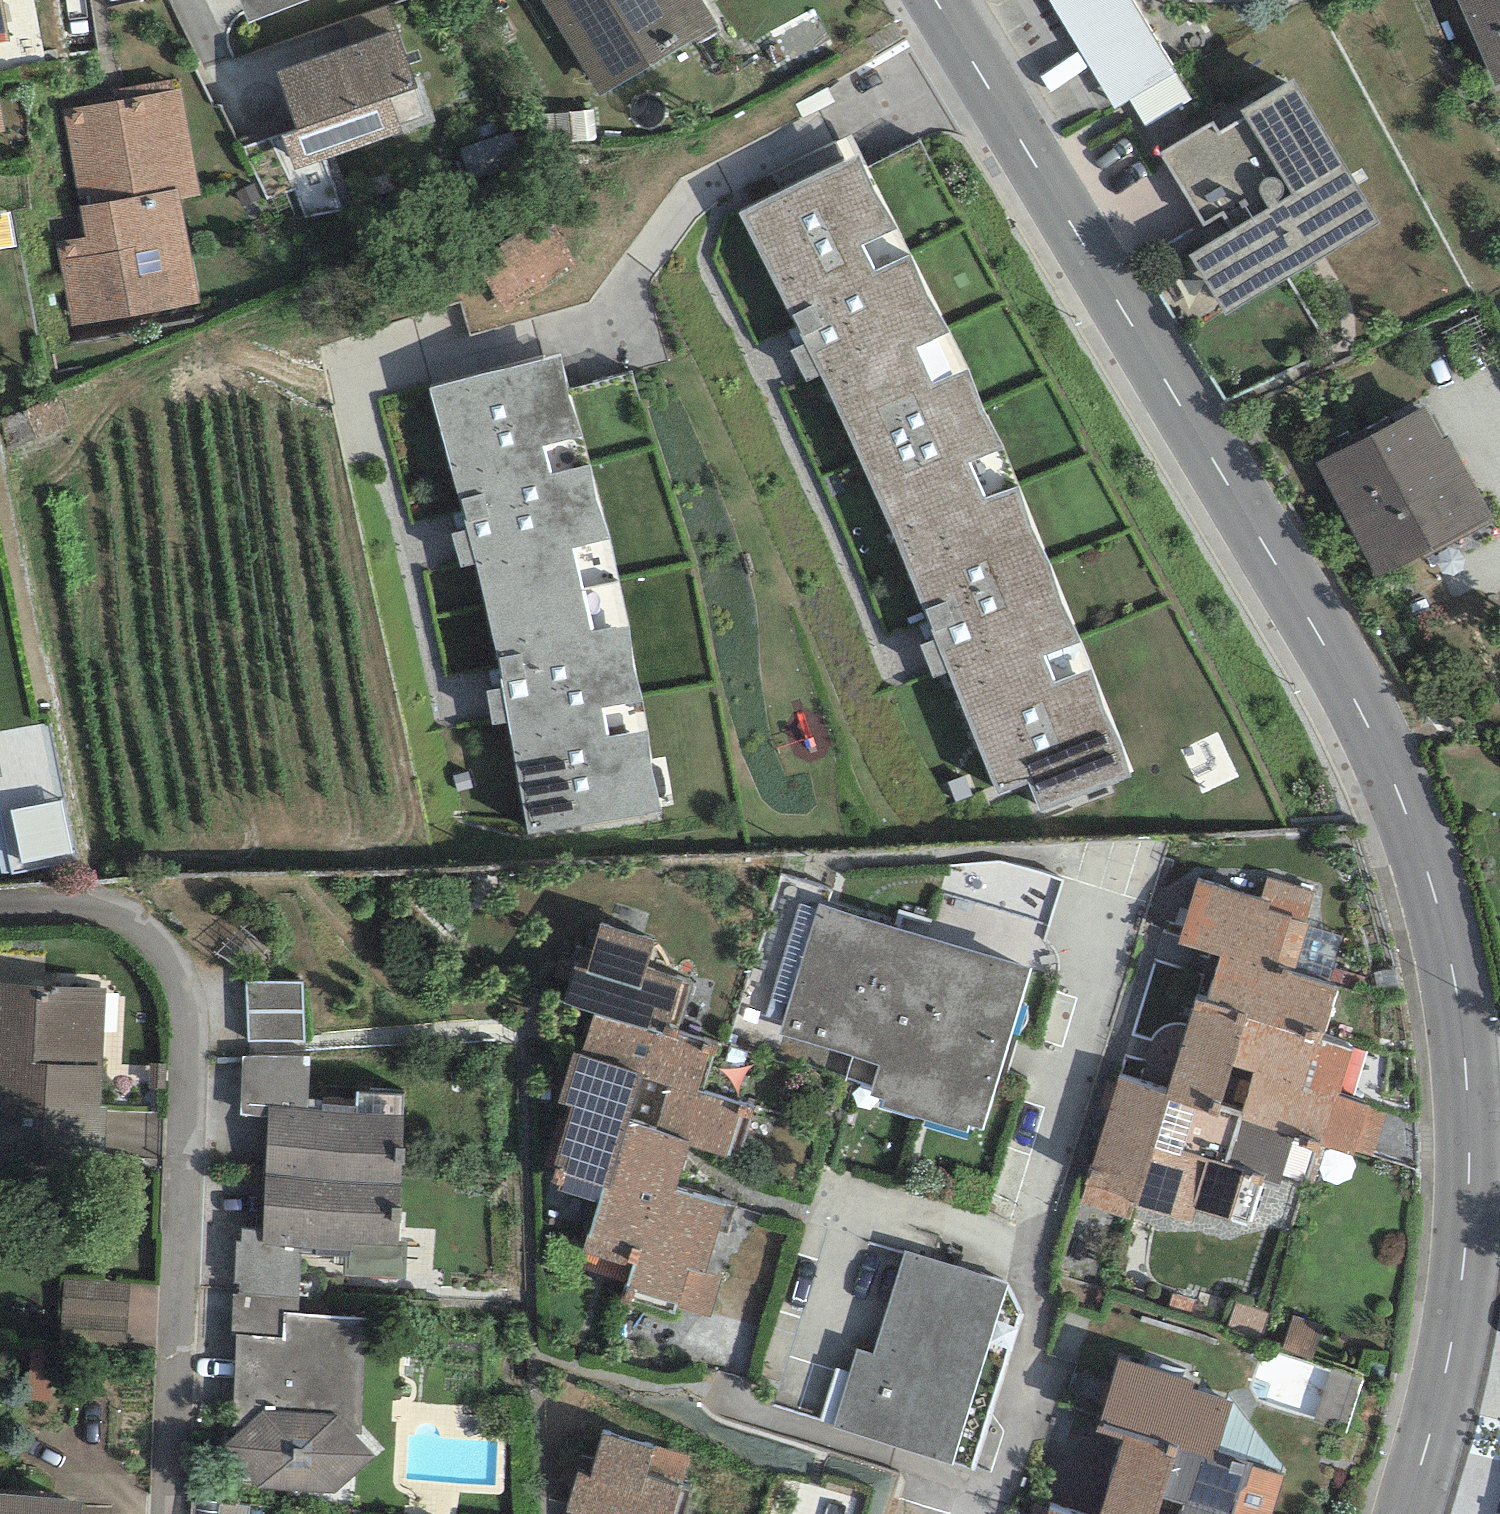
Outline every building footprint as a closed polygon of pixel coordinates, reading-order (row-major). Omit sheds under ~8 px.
[(9,41),(3,0),(0,0),(0,42),(9,41)] [(248,23),(307,0),(240,0),(248,23)] [(600,98),(718,29),(701,0),(542,0),(600,98)] [(1131,0),(1048,0),(1114,109),(1130,100),(1175,73),(1131,0)] [(1496,86),(1499,84),(1499,0),(1460,0),(1496,86)] [(397,31),(276,72),(296,130),(281,135),(293,170),(429,124),(397,31)] [(1146,127),(1191,100),(1175,73),(1130,100),(1146,127)] [(1213,240),(1190,254),(1226,315),(1382,222),(1293,74),(1161,153),(1213,240)] [(117,101),(62,111),(79,206),(178,188),(180,198),(200,195),(178,78),(115,89),(117,101)] [(517,132),(462,147),(470,177),(525,161),(517,132)] [(739,213),(805,344),(791,350),(807,383),(821,377),(889,525),(934,639),(920,645),(933,679),(947,673),(996,794),(1028,780),(1041,811),(1133,772),(1019,485),(968,368),(947,326),(857,153),(739,213)] [(180,198),(178,188),(79,206),(85,237),(55,243),(71,326),(199,303),(180,198)] [(578,268),(546,215),(475,258),(507,310),(578,268)] [(561,355),(431,389),(448,458),(467,529),(451,533),(461,567),(476,562),(496,648),(503,689),(487,691),(493,725),(508,723),(528,834),(661,811),(648,731),(630,631),(611,540),(561,355)] [(1425,406),(1318,463),(1378,578),(1490,519),(1448,439),(1444,441),(1425,406)] [(62,802),(12,812),(22,864),(73,853),(62,802)] [(1050,902),(1053,872),(1010,867),(1007,898),(1050,902)] [(1262,899),(1199,879),(1179,943),(1221,956),(1206,1004),(1195,1000),(1166,1094),(1119,1079),(1080,1204),(1131,1219),(1135,1204),(1194,1223),(1198,1208),(1250,1225),(1263,1182),(1280,1187),(1283,1175),(1303,1182),(1315,1143),(1355,1156),(1357,1151),(1371,1156),(1385,1111),(1338,1096),(1352,1049),(1322,1040),(1337,990),(1293,976),(1309,923),(1304,921),(1314,891),(1269,877),(1262,899)] [(779,1034),(879,1064),(869,1095),(881,1099),(879,1106),(967,1133),(970,1124),(984,1128),(1032,967),(819,903),(817,910),(788,1004),(779,1034)] [(788,1004),(817,910),(800,904),(771,999),(788,1004)] [(654,941),(600,925),(586,969),(575,965),(563,1002),(595,1012),(582,1055),(572,1052),(557,1102),(573,1107),(554,1166),(606,1182),(584,1251),(634,1267),(627,1287),(710,1313),(721,1279),(706,1274),(728,1203),(678,1187),(691,1146),(727,1157),(744,1103),(699,1089),(714,1042),(678,1031),(693,983),(645,968),(654,941)] [(303,982),(247,982),(247,1041),(303,1041),(303,982)] [(106,987),(0,983),(0,1147),(106,1152),(107,1108),(100,1108),(106,987)] [(310,1058),(242,1055),(240,1115),(268,1116),(269,1105),(308,1107),(310,1058)] [(266,1176),(402,1185),(405,1115),(322,1112),(322,1108),(308,1107),(269,1105),(268,1116),(266,1176)] [(402,1185),(266,1176),(263,1229),(263,1244),(301,1246),(350,1248),(349,1277),(404,1278),(408,1242),(399,1241),(402,1185)] [(300,1297),(301,1246),(263,1244),(263,1229),(242,1228),(242,1243),(236,1242),(234,1284),(239,1284),(239,1294),(300,1297)] [(1009,1283),(906,1252),(875,1352),(856,1346),(847,1373),(833,1425),(954,1459),(1009,1283)] [(1194,1301),(1173,1293),(1166,1310),(1188,1318),(1194,1301)] [(299,1313),(300,1297),(239,1294),(233,1294),(231,1335),(237,1335),(283,1338),(284,1312),(299,1313)] [(1269,1314),(1235,1303),(1227,1330),(1261,1340),(1269,1314)] [(237,1335),(233,1409),(362,1414),(365,1317),(299,1313),(284,1312),(283,1338),(237,1335)] [(1324,1328),(1294,1317),(1282,1350),(1312,1360),(1324,1328)] [(1118,1358),(1095,1430),(1124,1440),(1100,1513),(1273,1513),(1284,1478),(1215,1456),(1232,1405),(1192,1393),(1196,1382),(1118,1358)] [(833,1425),(847,1373),(834,1370),(821,1421),(833,1425)] [(361,1442),(362,1414),(233,1409),(232,1439),(224,1445),(259,1488),(336,1494),(376,1458),(361,1442)] [(602,1433),(589,1476),(579,1473),(567,1512),(574,1513),(674,1513),(682,1489),(691,1456),(602,1433)] [(0,1494),(0,1513),(83,1513),(84,1498),(0,1494)] [(195,1500),(193,1513),(249,1513),(250,1507),(195,1500)]
